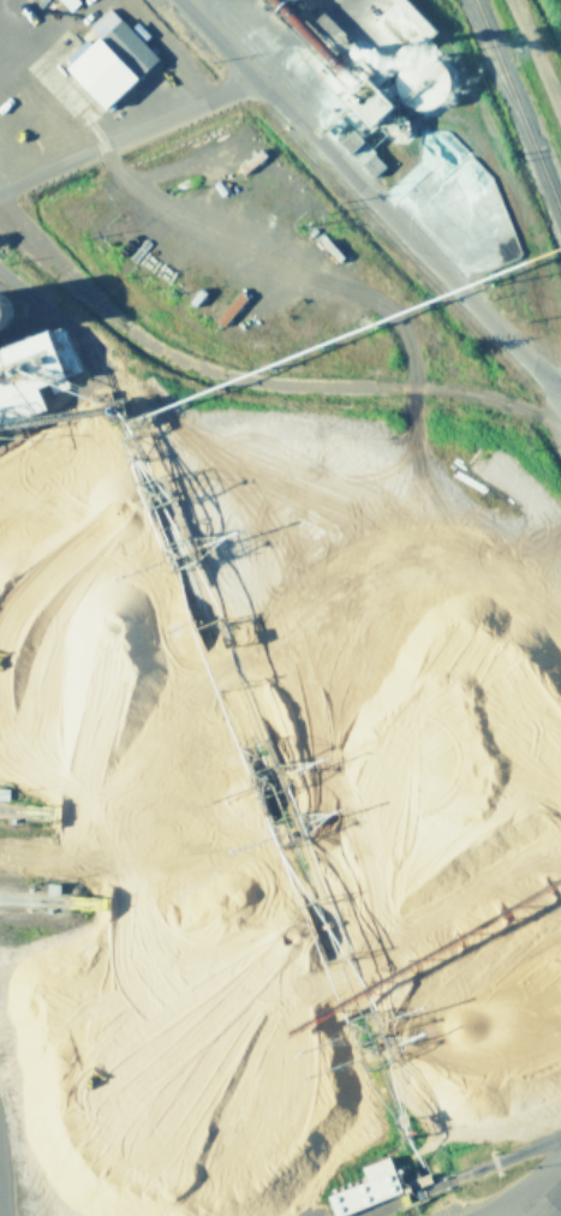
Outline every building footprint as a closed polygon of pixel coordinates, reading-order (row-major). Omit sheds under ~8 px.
[(443,25),(414,0),(340,0),(397,51),(330,127),(343,155),(444,109),(443,25)] [(113,112),(163,61),(110,9),(90,29),(98,37),(68,67),(113,112)] [(303,41),(329,69),(337,62),(343,69),(358,55),(336,31),(335,32),(325,21),(310,35),(303,41)]
